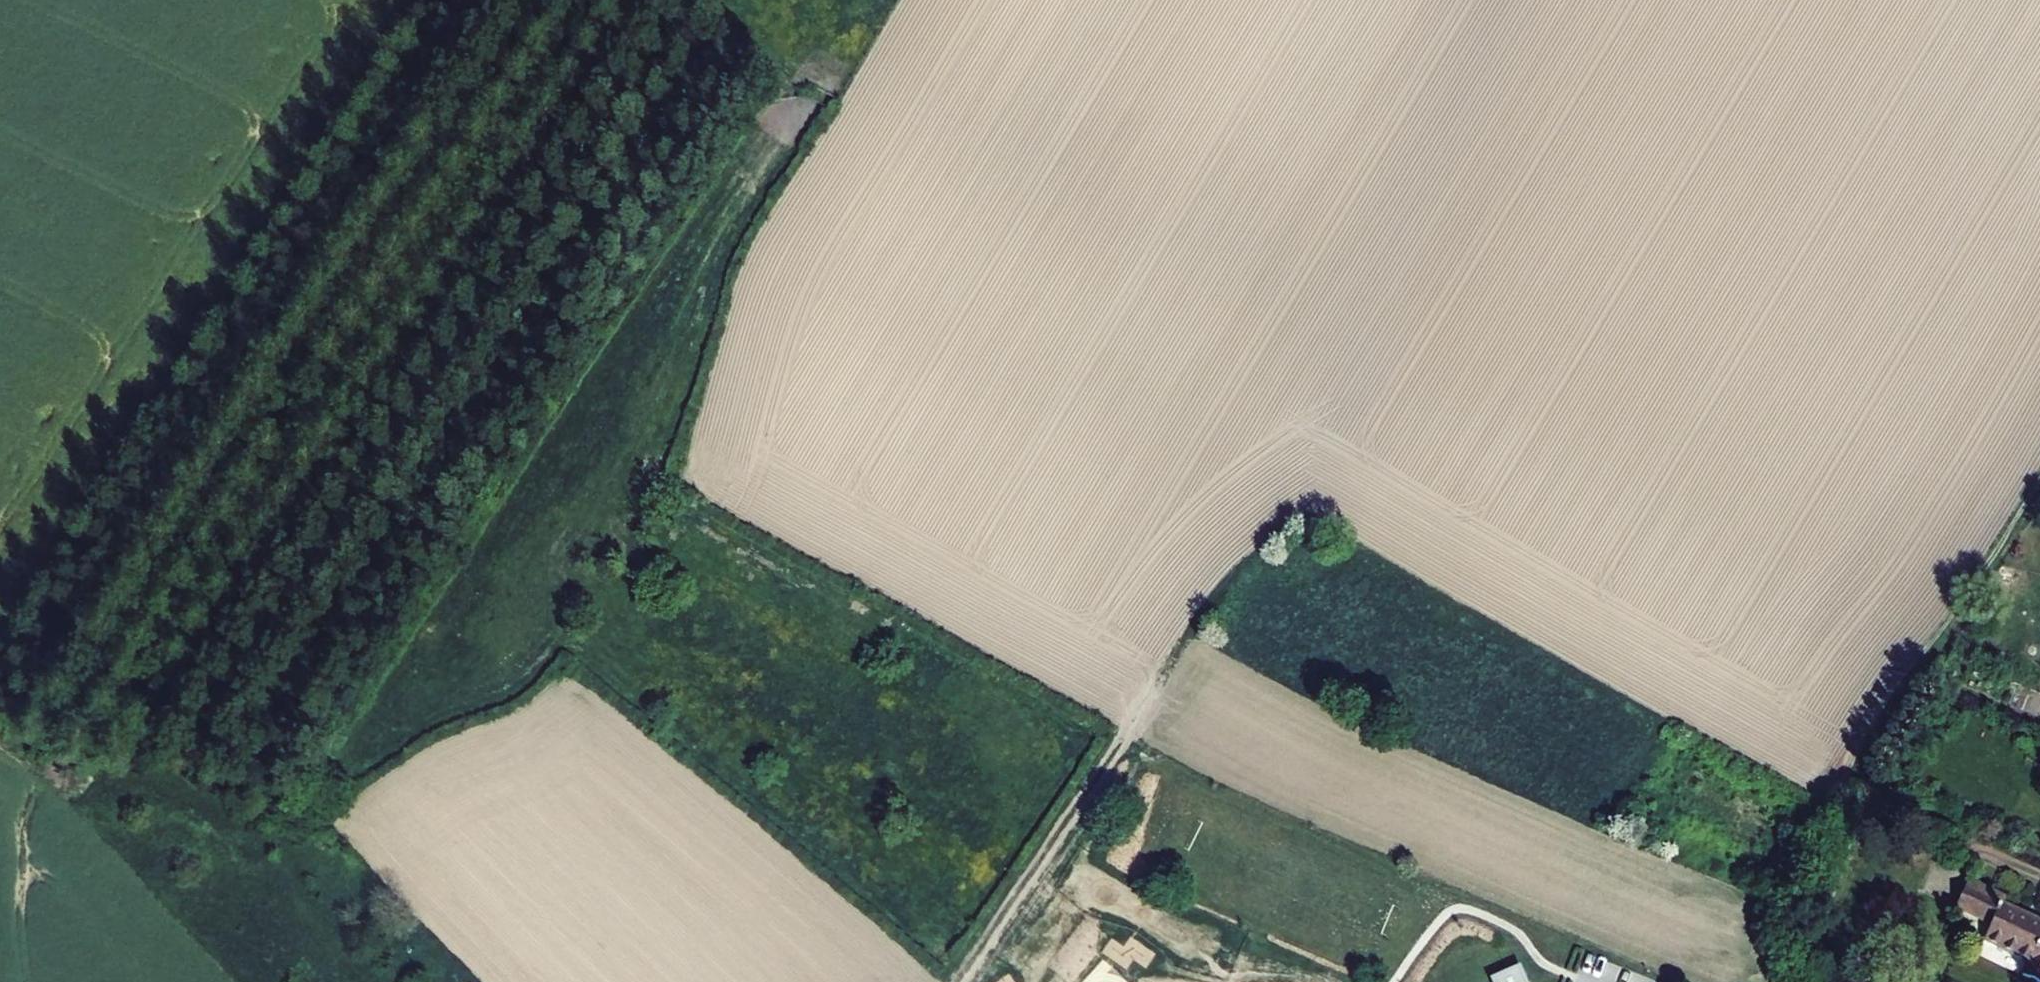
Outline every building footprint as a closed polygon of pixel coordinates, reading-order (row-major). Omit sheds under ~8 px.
[(1977,878),(1964,906),(2000,924),(1992,939),(2005,945),(2023,909),(2010,902),(2014,895),(1977,878)] [(2023,909),(2005,945),(2039,960),(2031,975),(2039,980),(2039,917),(2023,909)] [(1520,967),(1494,978),(1495,981),(1526,981),(1520,967)]
